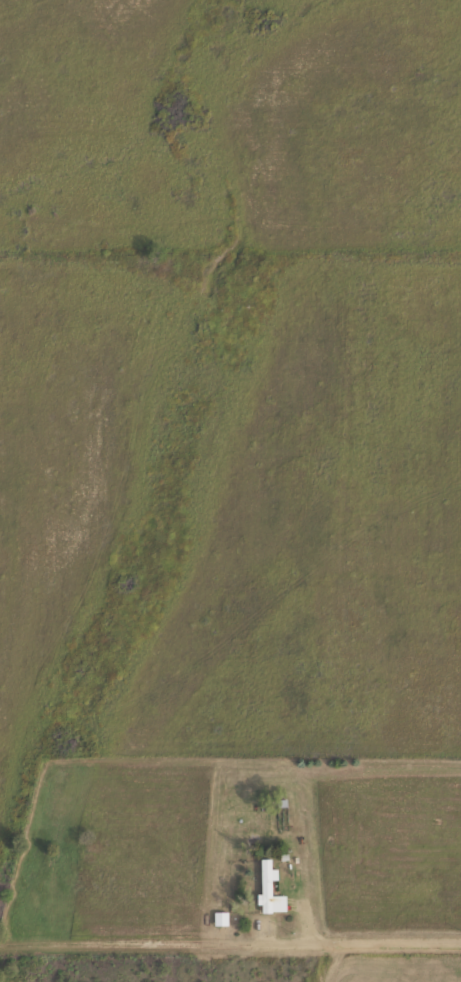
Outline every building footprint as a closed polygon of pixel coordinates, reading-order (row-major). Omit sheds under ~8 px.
[(258,857),(258,893),(256,893),(257,911),(284,911),(284,894),(272,894),(272,879),(277,879),(276,866),(271,866),(271,857),(258,857)]
